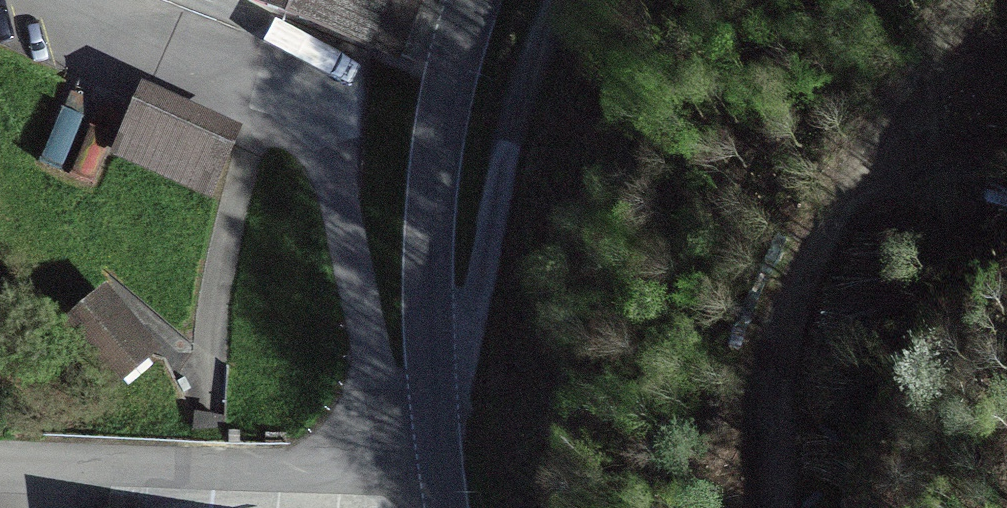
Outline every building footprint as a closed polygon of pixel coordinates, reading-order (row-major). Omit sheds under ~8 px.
[(373,44),(390,0),(260,0),(373,44)] [(230,142),(138,102),(117,149),(209,189),(230,142)] [(65,321),(116,382),(152,352),(101,291),(65,321)]
